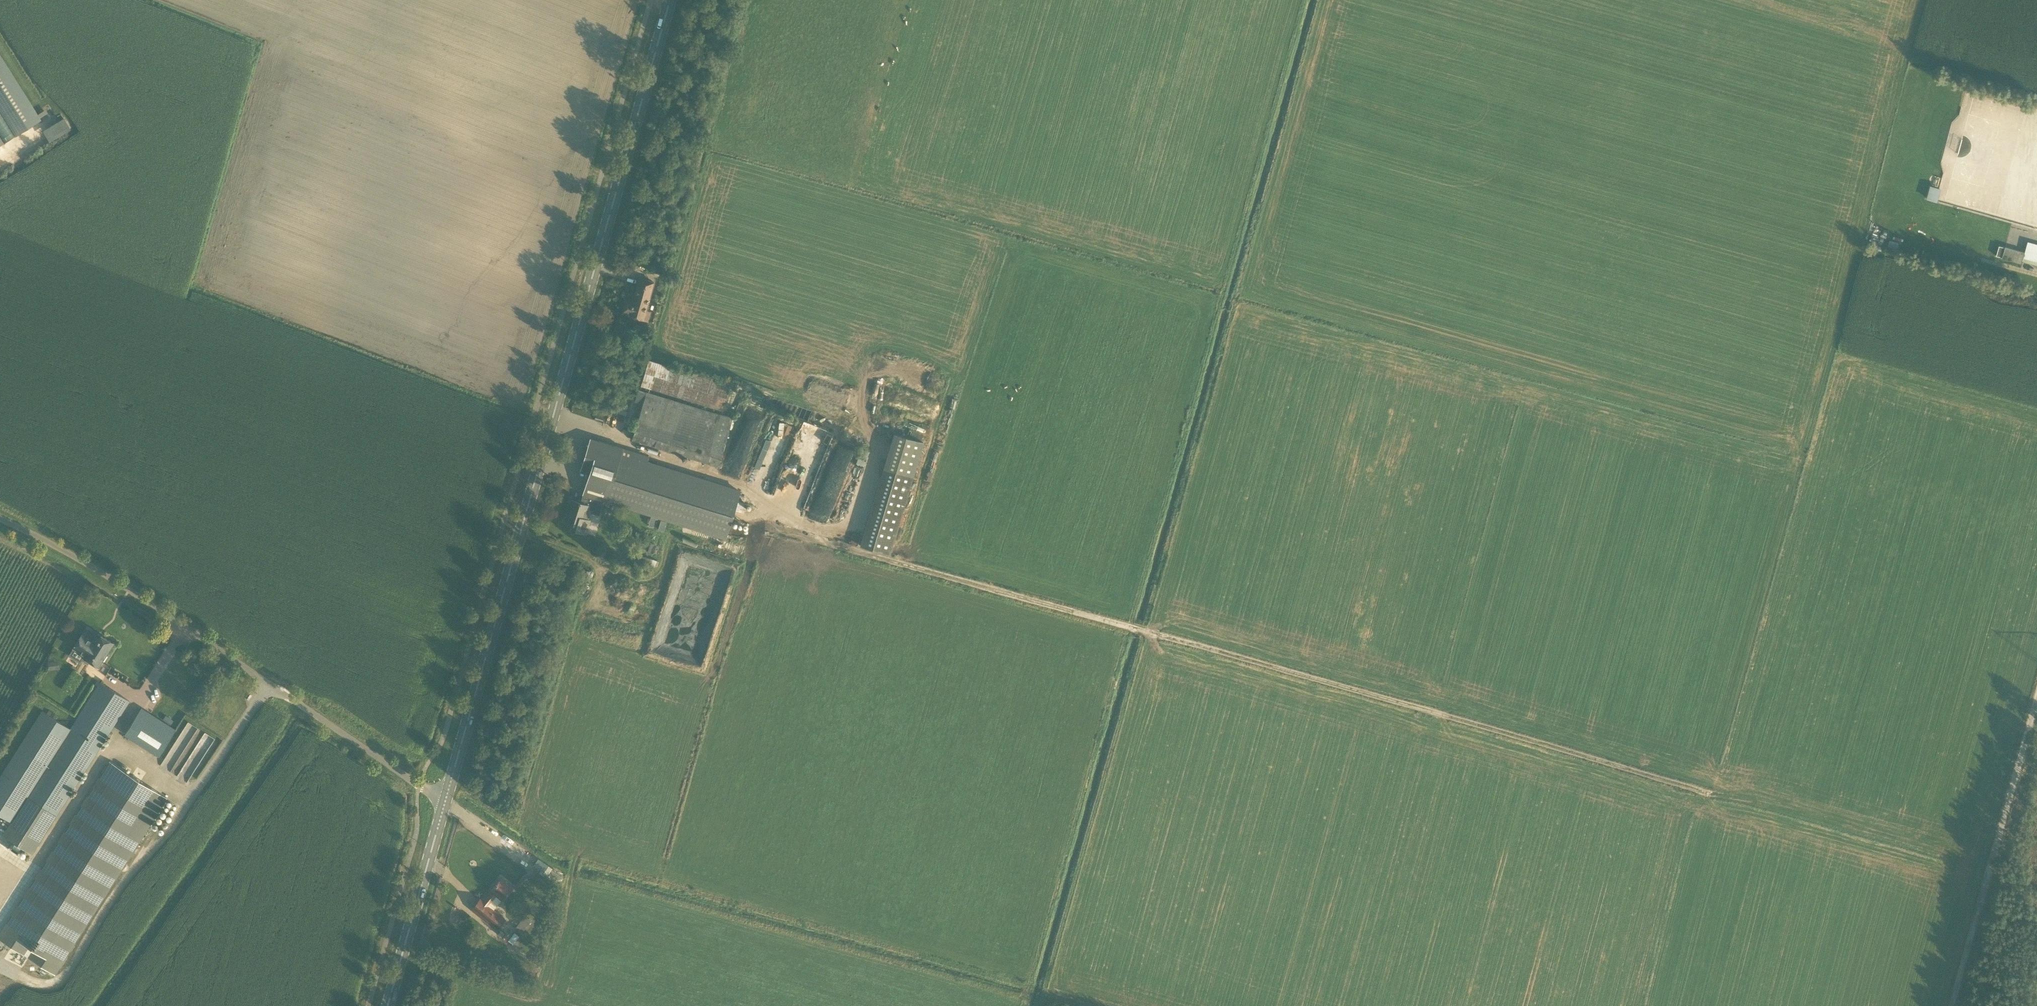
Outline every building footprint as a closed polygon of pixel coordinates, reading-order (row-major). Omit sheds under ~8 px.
[(16,136),(42,120),(0,55),(0,112),(16,136)] [(5,143),(15,137),(0,113),(0,135),(5,143)] [(43,130),(49,141),(71,129),(64,117),(43,130)] [(1927,199),(1938,202),(1942,188),(1930,185),(1927,199)] [(2033,202),(1972,202),(1972,210),(1990,210),(1990,216),(2014,216),(2014,220),(2019,220),(2019,216),(2023,216),(2023,208),(2033,208),(2033,202)] [(1870,229),(1877,232),(1884,215),(1876,212),(1870,229)] [(1879,225),(1879,235),(1887,236),(1887,225),(1879,225)] [(2005,246),(2002,258),(2021,264),(2022,261),(2036,265),(2036,244),(2028,241),(2025,252),(2005,246)] [(665,270),(654,266),(652,272),(664,276),(665,270)] [(654,283),(639,278),(632,301),(626,299),(621,313),(629,315),(628,315),(642,320),(648,322),(651,312),(645,310),(654,283)] [(722,411),(730,385),(648,360),(640,385),(722,411)] [(732,418),(646,392),(631,439),(717,466),(732,418)] [(905,400),(914,405),(917,400),(907,395),(905,400)] [(754,447),(764,416),(749,411),(742,433),(739,432),(736,441),(754,447)] [(803,421),(789,463),(818,473),(832,431),(803,421)] [(883,468),(859,546),(890,555),(892,546),(913,477),(924,443),(893,433),(883,468)] [(589,473),(583,494),(585,495),(603,501),(726,539),(735,509),(744,512),(747,504),(738,501),(740,492),(648,463),(621,455),(623,448),(599,441),(598,444),(595,445),(593,447),(591,448),(589,450),(588,453),(586,455),(586,458),(585,460),(585,463),(585,466),(586,468),(587,471),(589,473)] [(570,509),(566,522),(573,524),(571,529),(585,533),(589,520),(586,519),(589,512),(598,515),(603,501),(585,495),(582,503),(569,499),(566,508),(570,509)] [(98,667),(114,643),(98,633),(93,642),(82,635),(73,648),(84,655),(82,657),(98,667)] [(32,854),(129,701),(100,682),(70,728),(42,710),(0,776),(0,815),(10,822),(2,835),(12,841),(22,848),(32,854)] [(158,755),(174,731),(140,709),(125,734),(158,755)] [(0,932),(0,939),(55,974),(167,798),(109,761),(0,932)] [(22,848),(12,841),(8,849),(17,855),(22,848)] [(484,894),(480,900),(493,910),(512,887),(501,878),(486,896),(484,894)] [(505,920),(493,910),(480,900),(472,909),(497,929),(505,920)] [(520,933),(531,920),(525,915),(523,917),(521,915),(516,921),(518,923),(515,928),(520,933)] [(493,929),(486,937),(491,941),(498,934),(493,929)] [(513,943),(519,935),(515,932),(508,940),(513,943)]
